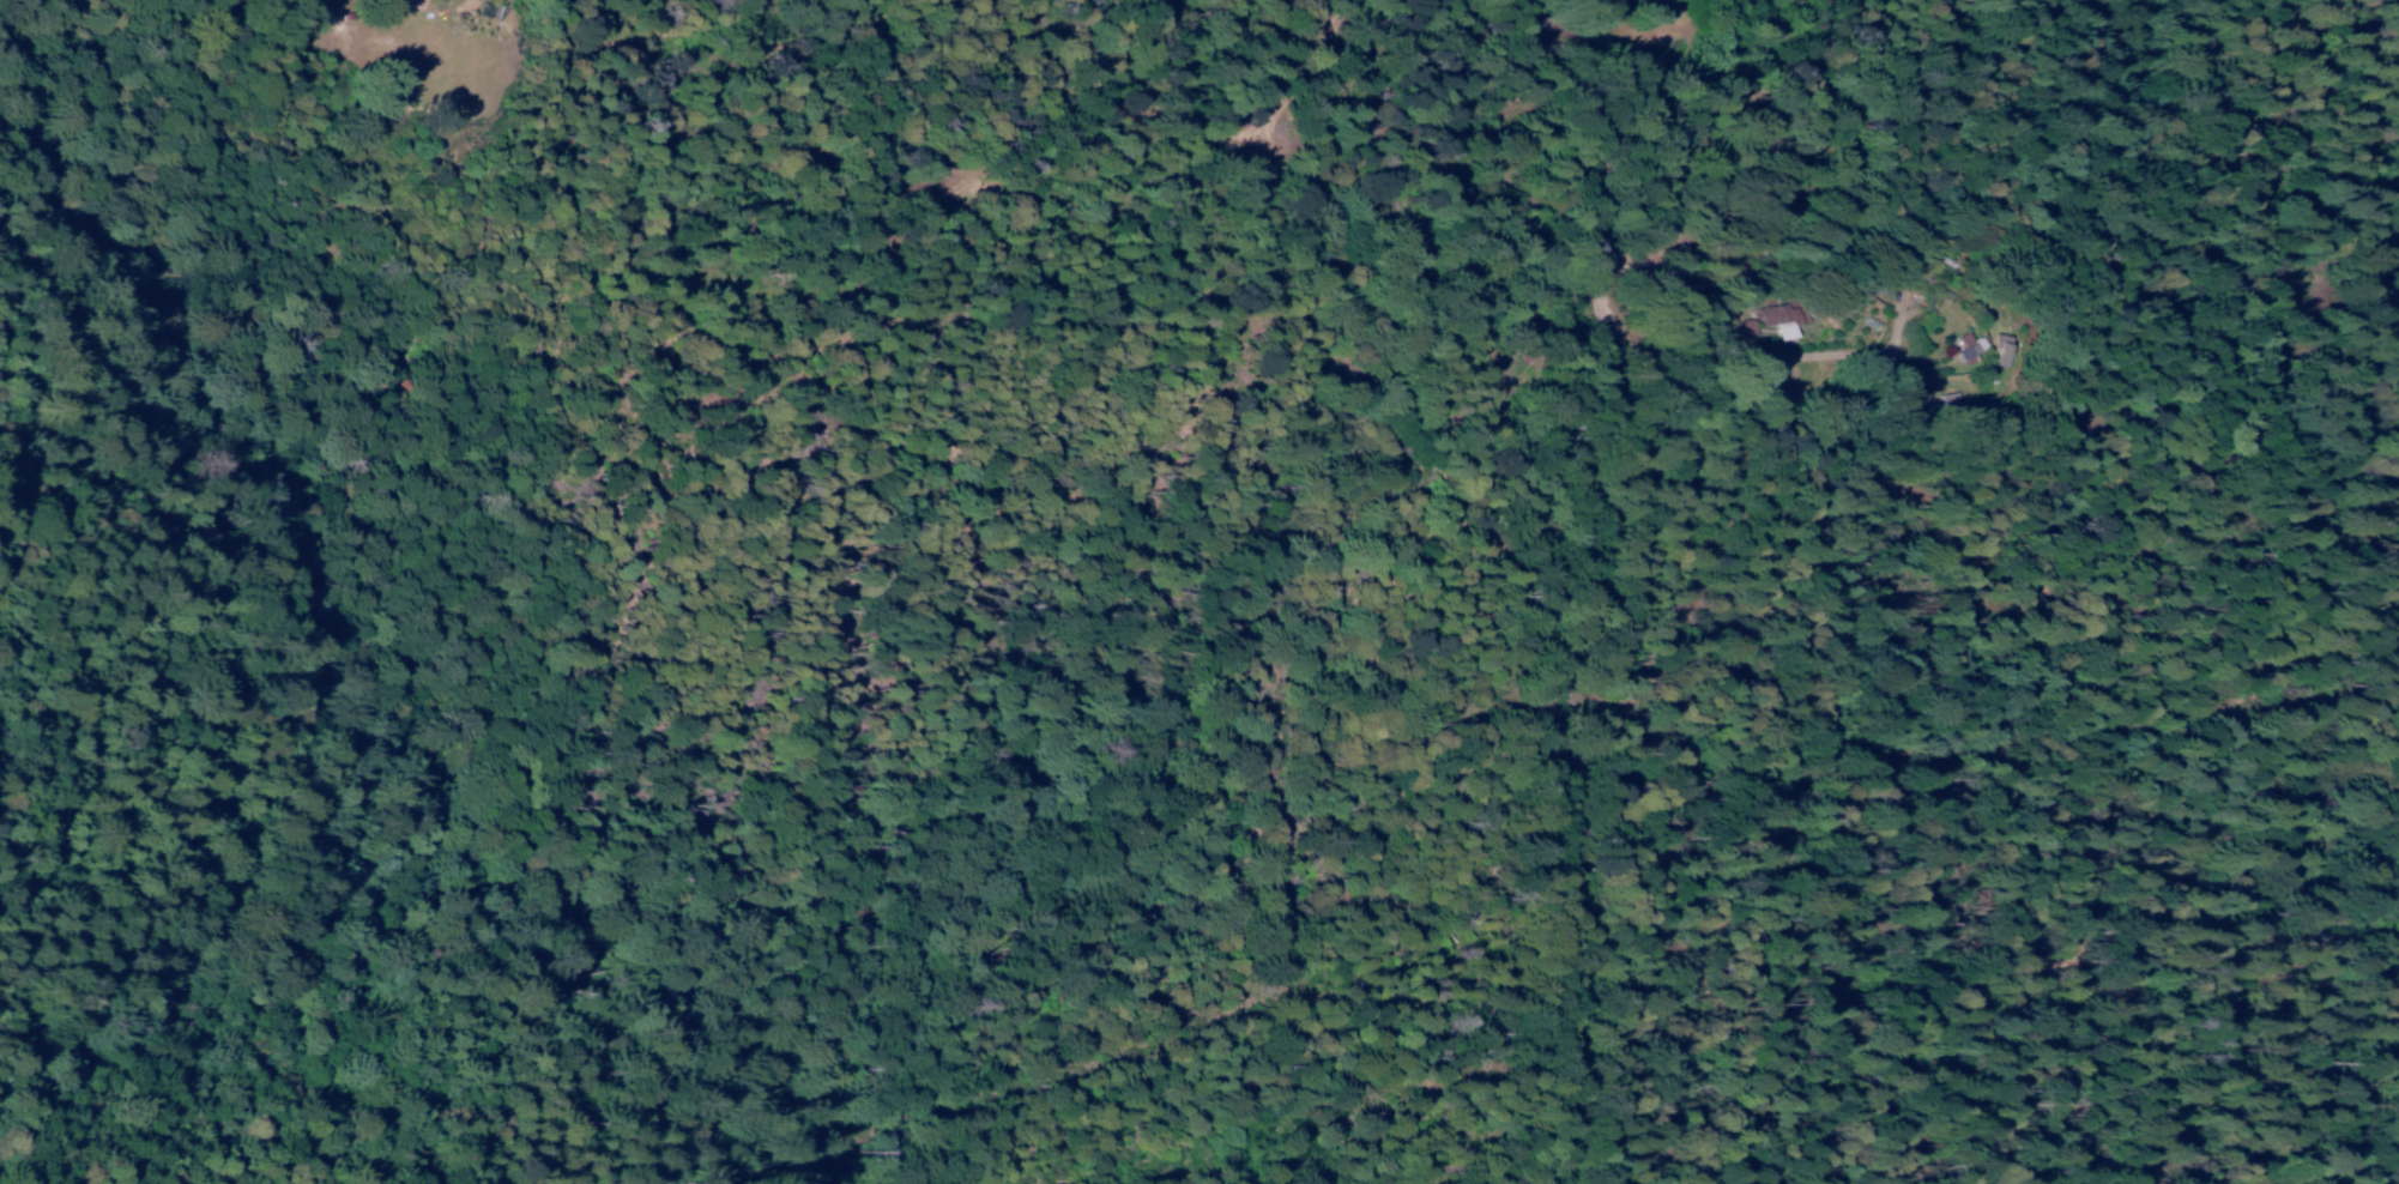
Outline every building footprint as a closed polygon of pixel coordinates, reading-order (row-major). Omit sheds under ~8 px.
[(1767,327),(1777,325),(1780,341),(1797,338),(1795,326),(1801,324),(1796,303),(1764,310),(1767,327)] [(1748,335),(1759,336),(1759,320),(1748,320),(1748,335)] [(1981,336),(1973,341),(1967,332),(1957,337),(1964,348),(1958,351),(1967,367),(1978,361),(1975,355),(1988,347),(1981,336)] [(2014,368),(2018,337),(1998,334),(1996,348),(2002,349),(1999,366),(2014,368)]
